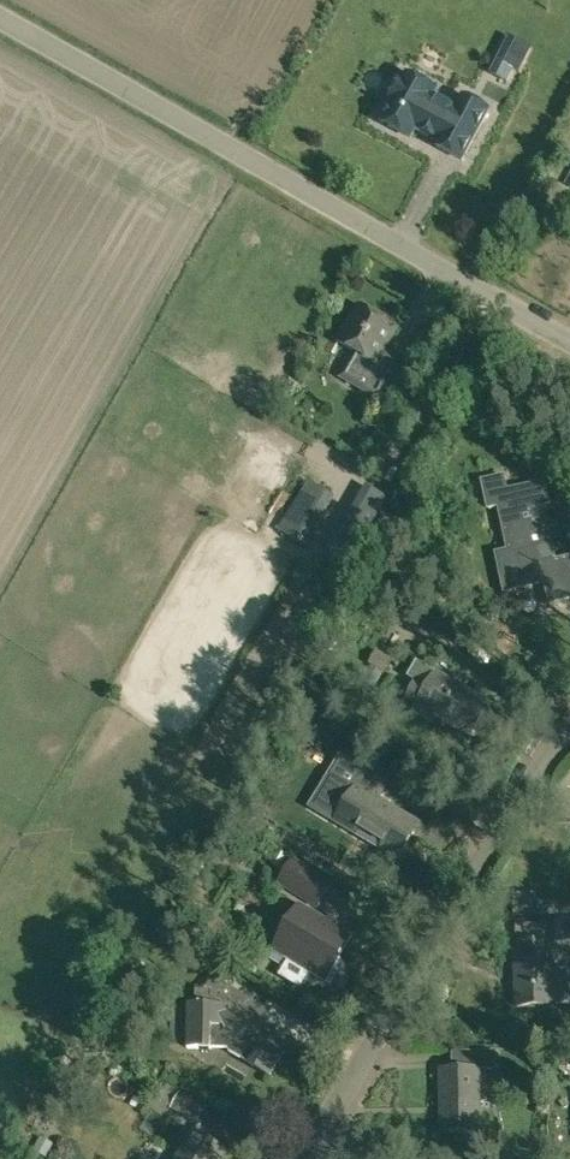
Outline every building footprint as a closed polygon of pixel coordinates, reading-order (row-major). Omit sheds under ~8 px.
[(498,61),(491,74),(504,81),(511,68),(498,61)] [(437,146),(463,160),(490,110),(464,96),(458,108),(435,95),(437,90),(408,74),(405,79),(403,78),(389,104),(391,105),(382,121),(412,137),(416,129),(439,141),(437,146)] [(342,377),(379,399),(399,364),(382,354),(397,327),(360,305),(339,342),(356,352),(342,377)] [(558,562),(548,518),(541,520),(539,508),(551,505),(545,481),(509,489),(505,474),(482,480),(488,510),(498,507),(507,550),(498,552),(506,592),(546,583),(550,601),(569,596),(569,559),(558,562)] [(325,560),(345,573),(389,499),(369,487),(325,560)] [(279,530),(306,546),(327,511),(300,495),(279,530)] [(362,680),(376,687),(385,671),(388,673),(395,660),(377,650),(369,663),(371,664),(362,680)] [(433,724),(437,717),(471,737),(475,730),(485,736),(496,717),(486,711),(490,705),(417,662),(408,677),(415,681),(427,688),(417,705),(413,712),(433,724)] [(427,688),(415,681),(405,698),(417,705),(427,688)] [(335,764),(370,785),(381,768),(346,747),(335,764)] [(372,838),(401,855),(419,824),(357,787),(335,823),(369,843),(372,838)] [(277,849),(269,862),(280,869),(288,855),(277,849)] [(276,884),(317,909),(323,899),(334,883),(319,873),(294,857),(283,874),(276,884)] [(300,903),(273,950),(325,981),(353,935),(300,903)] [(552,939),(569,939),(569,920),(552,920),(552,939)] [(517,1007),(554,1006),(554,1003),(569,1003),(569,991),(569,968),(553,969),(553,943),(516,944),(517,1007)] [(146,1003),(145,973),(121,973),(122,1003),(146,1003)] [(249,1063),(270,1076),(282,1055),(292,1061),(301,1046),(270,1027),(269,1029),(245,1015),(254,1000),(213,976),(205,989),(196,989),(196,1005),(188,1005),(188,1032),(188,1048),(211,1048),(211,1047),(228,1047),(230,1050),(250,1062),(249,1063)] [(441,1070),(443,1132),(479,1131),(478,1069),(497,1069),(496,1049),(475,1050),(476,1069),(441,1070)] [(526,1082),(526,1095),(538,1095),(538,1082),(526,1082)] [(169,1107),(197,1123),(207,1106),(181,1089),(180,1091),(167,1083),(152,1108),(163,1115),(169,1107)] [(226,1150),(194,1131),(177,1158),(220,1158),(226,1150)] [(33,1151),(44,1157),(51,1144),(40,1139),(33,1151)]
